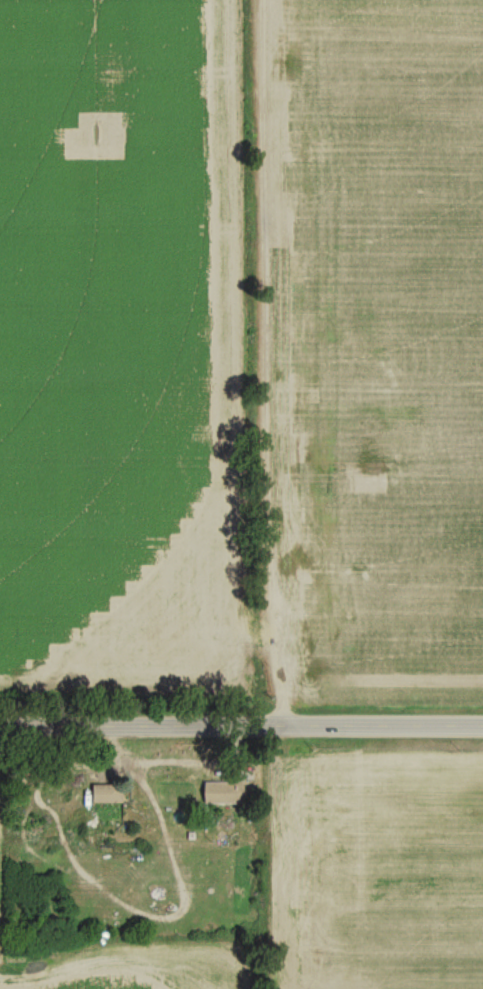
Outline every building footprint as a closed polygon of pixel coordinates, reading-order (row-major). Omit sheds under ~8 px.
[(205,807),(244,807),(244,784),(205,784),(205,807)] [(123,788),(93,788),(93,806),(123,806),(123,788)]
